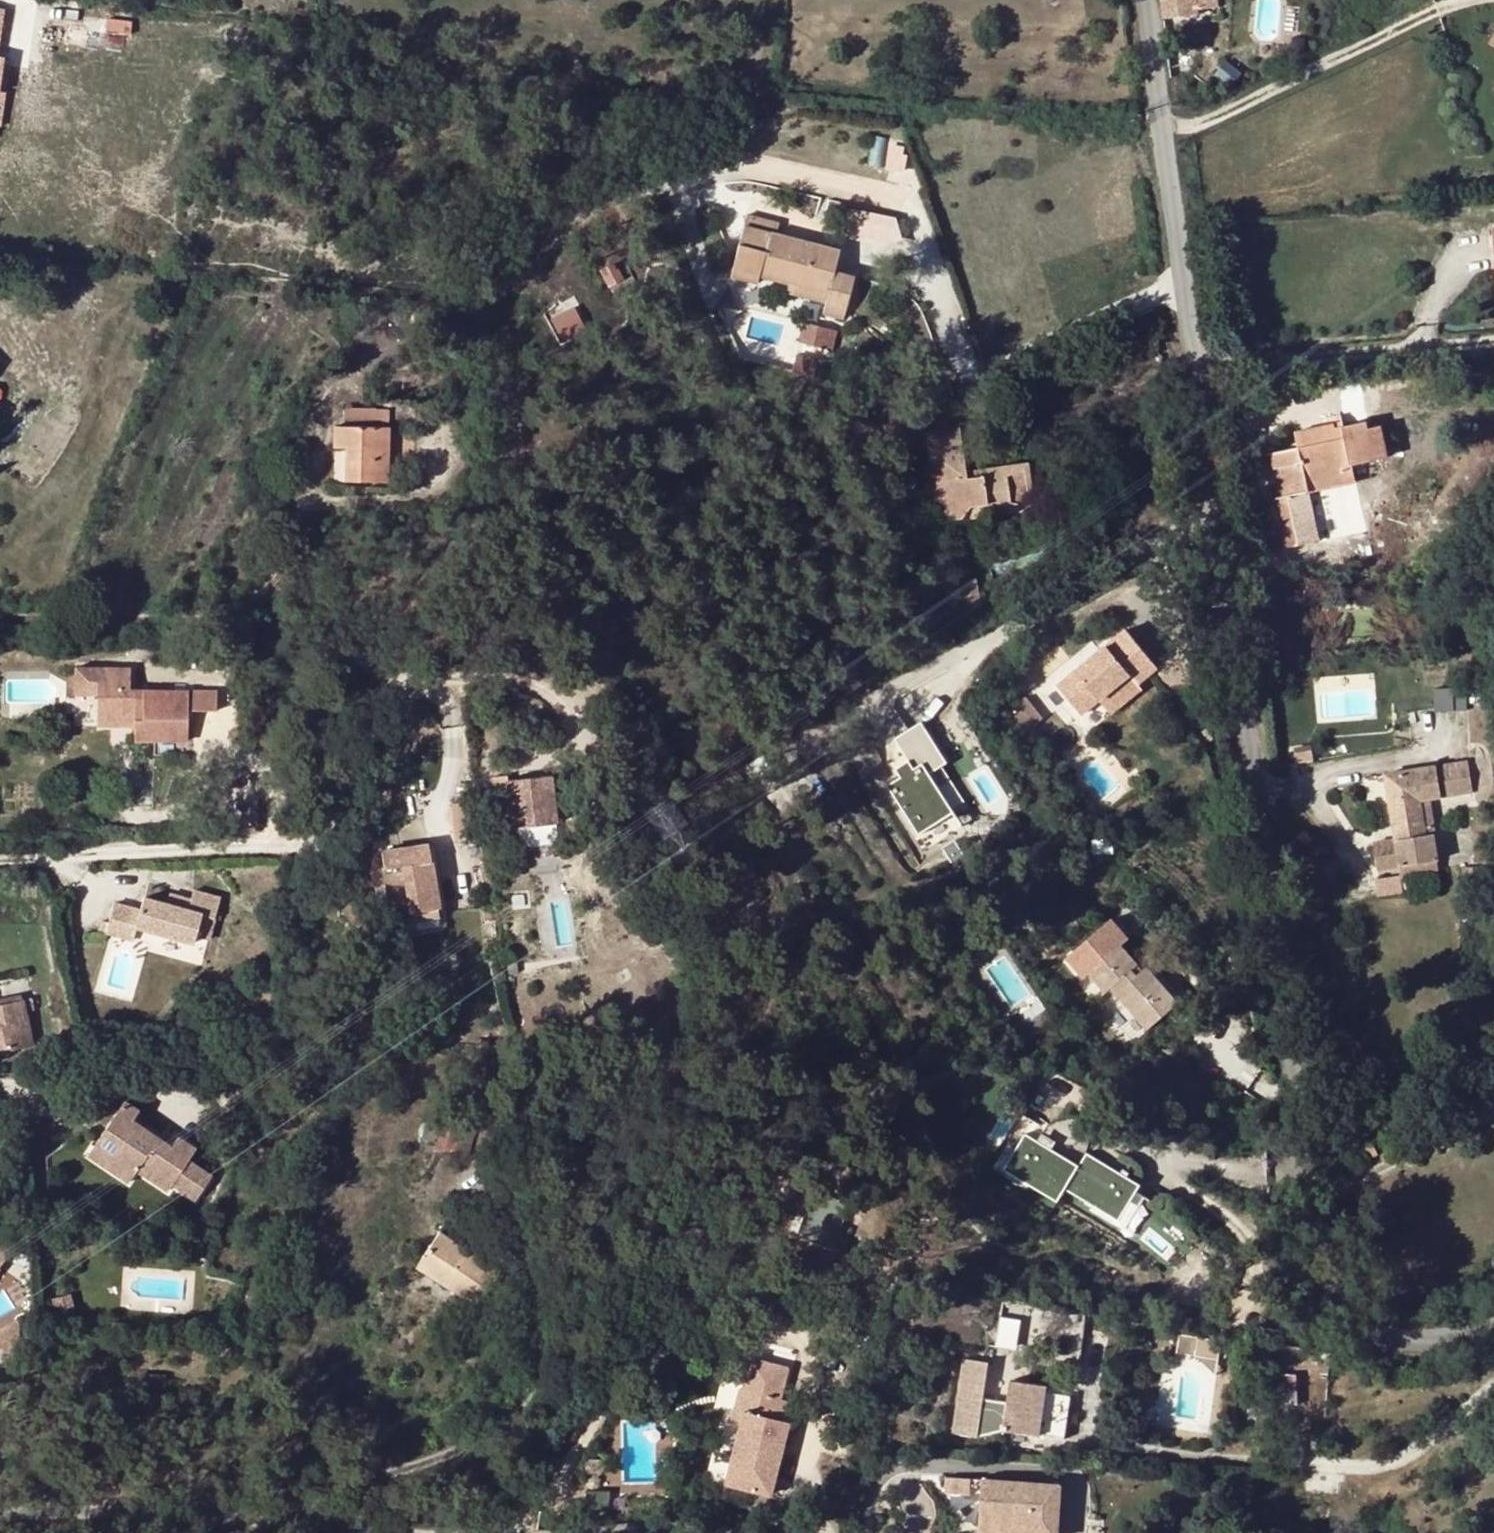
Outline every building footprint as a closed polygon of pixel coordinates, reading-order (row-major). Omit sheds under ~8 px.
[(1164,19),(1201,14),(1200,9),(1199,0),(1162,0),(1164,19)] [(1200,9),(1221,7),(1220,0),(1199,0),(1200,9)] [(760,274),(788,281),(827,290),(825,298),(822,312),(844,317),(854,273),(834,269),(839,247),(776,232),(778,220),(747,211),(731,274),(759,280),(760,274)] [(785,289),(825,298),(827,290),(788,281),(785,289)] [(551,317),(565,342),(591,328),(578,303),(551,317)] [(1119,334),(1131,330),(1127,319),(1114,324),(1119,334)] [(359,410),(359,425),(388,426),(389,410),(359,410)] [(1321,539),(1317,520),(1311,491),(1308,481),(1347,472),(1345,465),(1353,463),(1389,454),(1382,425),(1371,427),(1370,421),(1345,425),(1344,421),(1297,431),(1301,447),(1270,453),(1280,497),(1289,496),(1299,544),(1321,539)] [(332,444),(346,445),(346,425),(333,424),(332,444)] [(346,445),(345,481),(387,481),(387,475),(387,463),(388,426),(359,425),(346,425),(346,445)] [(966,504),(987,501),(990,514),(1034,507),(1027,460),(966,469),(959,425),(926,430),(933,481),(945,480),(947,496),(939,497),(941,516),(962,513),(966,504)] [(398,463),(387,463),(387,475),(398,475),(398,463)] [(1345,465),(1347,472),(1349,483),(1357,482),(1353,463),(1345,465)] [(1349,483),(1347,472),(1308,481),(1311,491),(1349,483)] [(936,497),(939,497),(947,496),(945,480),(933,481),(936,497)] [(1299,544),(1289,496),(1280,497),(1266,501),(1277,549),(1299,544)] [(963,517),(990,514),(987,501),(966,504),(962,513),(963,517)] [(965,611),(984,607),(977,577),(958,581),(965,611)] [(1161,667),(1129,630),(1062,688),(1087,716),(1134,676),(1140,684),(1161,667)] [(126,714),(133,714),(141,714),(142,690),(126,690),(126,714)] [(142,690),(141,714),(133,714),(133,740),(141,741),(154,740),(187,740),(187,690),(142,690)] [(933,772),(950,763),(928,721),(898,736),(912,764),(926,757),(933,772)] [(1315,756),(1314,745),(1297,746),(1296,759),(1315,756)] [(1395,829),(1426,824),(1422,800),(1431,799),(1475,793),(1470,761),(1387,773),(1395,829)] [(511,826),(519,825),(554,822),(551,774),(497,779),(498,802),(510,802),(511,826)] [(1436,833),(1431,799),(1422,800),(1426,824),(1427,834),(1436,833)] [(454,802),(456,838),(470,837),(467,801),(454,802)] [(500,827),(511,826),(510,802),(498,802),(500,827)] [(556,840),(554,822),(519,825),(520,842),(556,840)] [(1380,869),(1440,859),(1436,833),(1427,834),(1426,824),(1395,829),(1396,838),(1376,841),(1380,869)] [(439,906),(428,844),(381,853),(392,914),(411,910),(439,906)] [(192,900),(190,910),(168,906),(145,901),(142,915),(138,931),(197,943),(199,937),(203,915),(217,918),(221,897),(194,891),(192,900)] [(192,900),(170,895),(168,906),(190,910),(192,900)] [(441,916),(439,906),(411,910),(413,921),(441,916)] [(136,913),(115,909),(109,938),(129,942),(136,913)] [(142,915),(136,913),(129,942),(136,944),(138,931),(142,915)] [(217,918),(203,915),(199,937),(211,940),(217,918)] [(1172,1016),(1186,1003),(1167,979),(1166,977),(1163,980),(1149,964),(1143,969),(1137,974),(1131,968),(1137,963),(1124,947),(1091,974),(1107,993),(1112,987),(1117,993),(1146,1028),(1168,1011),(1172,1016)] [(1143,969),(1137,963),(1131,968),(1137,974),(1143,969)] [(35,1044),(25,998),(0,1004),(0,1052),(35,1044)] [(1320,1049),(1320,1039),(1312,1038),(1314,1050),(1320,1049)] [(1444,1066),(1446,1055),(1435,1053),(1433,1063),(1444,1066)] [(127,1101),(98,1142),(118,1154),(109,1168),(131,1182),(140,1168),(171,1189),(173,1184),(197,1200),(215,1178),(189,1159),(196,1149),(180,1138),(175,1147),(154,1132),(150,1138),(137,1128),(141,1123),(135,1119),(141,1111),(127,1101)] [(461,1123),(441,1118),(435,1147),(455,1151),(461,1123)] [(137,1128),(150,1138),(154,1132),(141,1123),(137,1128)] [(1023,1131),(1002,1169),(1062,1202),(1069,1189),(1124,1219),(1144,1183),(1090,1152),(1083,1164),(1023,1131)] [(89,1153),(109,1168),(118,1154),(98,1142),(89,1153)] [(832,1213),(838,1228),(848,1224),(842,1209),(832,1213)] [(475,1305),(499,1270),(441,1231),(417,1266),(475,1305)] [(9,1254),(0,1247),(0,1265),(9,1254)] [(1001,1345),(1021,1347),(1024,1319),(1004,1317),(1001,1345)] [(1290,1373),(1290,1352),(1273,1353),(1273,1373),(1290,1373)] [(742,1420),(733,1418),(729,1417),(726,1433),(737,1436),(734,1450),(779,1460),(789,1421),(781,1420),(786,1398),(780,1397),(787,1367),(752,1359),(745,1389),(740,1388),(736,1408),(744,1410),(742,1420)] [(988,1363),(961,1359),(952,1432),(978,1435),(982,1408),(983,1397),(988,1363)] [(1291,1403),(1290,1373),(1273,1373),(1273,1403),(1291,1403)] [(1011,1380),(1008,1402),(1006,1419),(1004,1431),(1041,1434),(1046,1393),(1047,1385),(1011,1380)] [(1072,1396),(1046,1393),(1041,1434),(1066,1438),(1072,1396)] [(996,1410),(1006,1419),(1008,1402),(983,1397),(982,1408),(996,1410)] [(736,1408),(733,1418),(742,1420),(744,1410),(736,1408)] [(973,1477),(945,1475),(944,1494),(972,1496),(973,1477)] [(980,1532),(1063,1532),(1066,1483),(984,1478),(980,1532)]
